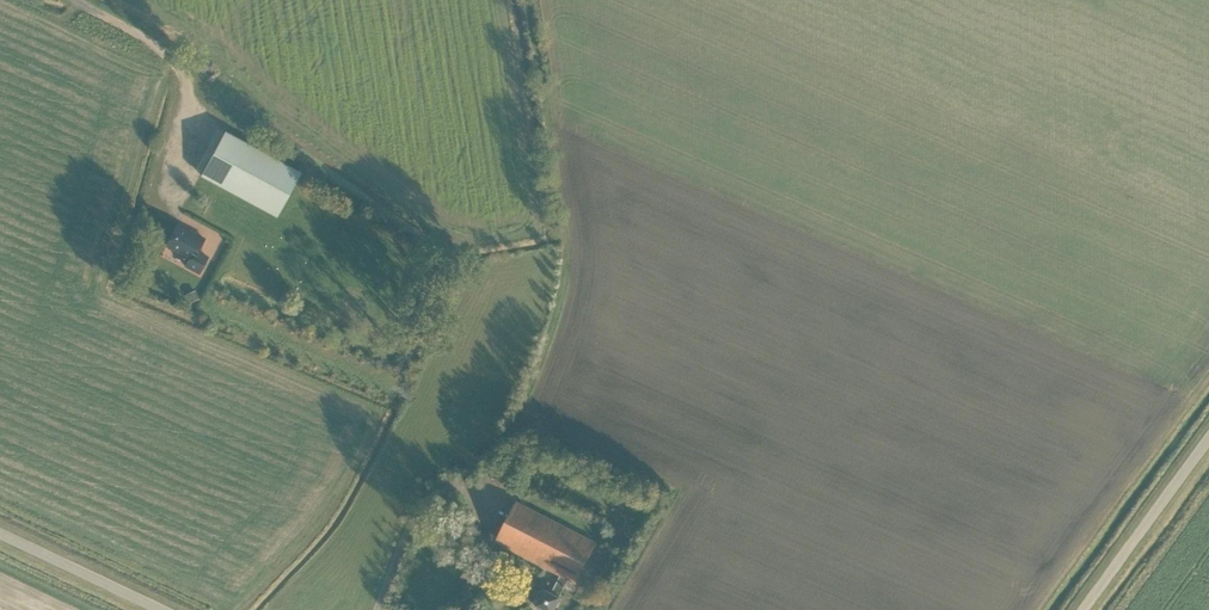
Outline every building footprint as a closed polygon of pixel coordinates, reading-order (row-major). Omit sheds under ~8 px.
[(299,173),(225,133),(202,177),(276,216),(299,173)] [(200,274),(209,258),(198,252),(205,239),(195,234),(194,236),(178,228),(168,246),(190,258),(186,266),(200,274)] [(196,292),(187,296),(190,302),(199,298),(196,292)] [(574,583),(596,542),(517,501),(496,542),(559,575),(551,593),(543,589),(534,606),(543,609),(554,609),(560,597),(559,597),(568,580),(574,583)]
